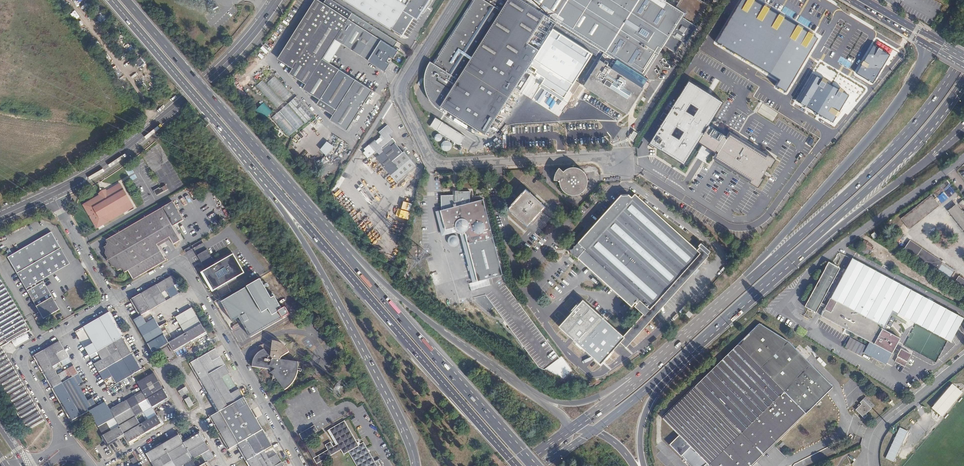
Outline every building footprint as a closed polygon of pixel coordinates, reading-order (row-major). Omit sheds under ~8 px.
[(323,3),(318,0),(314,0),(278,56),(283,60),(286,57),(287,57),(323,3)] [(397,41),(332,0),(325,0),(323,3),(287,57),(286,57),(283,60),(293,66),(289,72),(306,83),(303,88),(320,99),(316,104),(333,115),(330,119),(346,130),(372,91),(329,63),(323,59),(335,40),(342,44),(384,71),(389,64),(384,61),(388,54),(393,58),(398,50),(393,47),(397,41)] [(408,14),(416,0),(385,0),(408,14)] [(485,135),(553,28),(596,55),(600,49),(605,52),(601,59),(600,59),(584,85),(628,113),(644,88),(612,68),(617,60),(644,77),(664,45),(676,53),(683,42),(686,44),(698,26),(694,24),(704,8),(704,3),(699,0),(681,0),(676,8),(665,1),(665,0),(473,0),(433,63),(458,79),(440,106),(485,135)] [(717,43),(779,81),(776,87),(786,93),(818,42),(749,0),(743,0),(717,43)] [(940,11),(943,6),(933,0),(920,0),(940,11)] [(329,63),(342,44),(335,40),(323,59),(329,63)] [(875,41),(857,73),(876,84),(894,52),(875,41)] [(135,62),(142,71),(148,66),(141,57),(135,62)] [(889,62),(884,71),(890,74),(895,65),(889,62)] [(284,101),(292,94),(275,76),(267,82),(284,101)] [(277,108),(283,102),(263,80),(256,86),(277,108)] [(724,102),(689,80),(650,143),(684,165),(698,142),(718,154),(715,158),(752,181),(750,183),(758,188),(764,179),(761,178),(764,173),(767,175),(768,175),(769,174),(769,173),(766,171),(768,167),(771,168),(776,160),(768,154),(767,156),(730,134),(728,137),(709,125),(724,102)] [(297,96),(272,117),(289,137),(314,116),(297,96)] [(257,110),(264,118),(269,112),(262,105),(257,110)] [(434,118),(429,128),(460,145),(465,135),(434,118)] [(376,157),(397,182),(416,167),(404,152),(392,161),(382,149),(388,144),(390,147),(396,142),(392,138),(391,139),(388,135),(392,131),(387,125),(378,132),(384,139),(377,144),(375,140),(369,145),(370,147),(363,152),(368,158),(377,151),(379,154),(376,157)] [(320,149),(326,154),(333,146),(327,141),(320,149)] [(691,156),(695,157),(700,148),(696,146),(691,156)] [(581,192),(583,190),(584,189),(586,187),(587,185),(587,183),(587,181),(587,180),(587,177),(586,175),(585,173),(583,171),(581,169),(579,168),(577,167),(574,167),(572,167),(569,167),(567,168),(565,169),(563,171),(559,168),(558,169),(557,172),(556,174),(555,177),(555,180),(559,180),(560,183),(561,185),(562,188),(564,190),(565,191),(567,192),(569,193),(572,194),(574,194),(577,193),(579,193),(581,192)] [(96,229),(133,207),(119,184),(106,192),(99,196),(83,205),(96,229)] [(508,208),(528,227),(546,206),(526,188),(508,208)] [(463,224),(477,281),(502,275),(483,199),(470,202),(470,191),(457,192),(457,194),(441,195),(441,210),(441,211),(445,229),(463,224)] [(672,192),(669,196),(677,201),(679,197),(672,192)] [(636,306),(647,316),(650,319),(705,257),(697,250),(664,220),(635,194),(632,197),(628,194),(622,194),(599,219),(588,231),(572,249),(570,249),(570,253),(573,253),(632,306),(638,299),(640,301),(636,306)] [(902,219),(910,229),(939,206),(931,196),(902,219)] [(128,271),(132,280),(166,261),(157,245),(169,238),(173,245),(180,241),(177,236),(180,234),(175,225),(183,221),(172,202),(106,241),(107,243),(107,246),(104,248),(106,251),(105,254),(107,259),(107,260),(108,262),(109,263),(112,267),(116,268),(118,271),(120,270),(123,271),(124,273),(128,271)] [(949,211),(963,230),(963,214),(957,205),(949,211)] [(43,282),(42,282),(39,284),(38,282),(41,280),(70,264),(51,232),(8,257),(26,289),(29,287),(30,289),(27,291),(44,318),(60,309),(43,282)] [(910,240),(904,250),(949,281),(956,271),(942,262),(910,240)] [(865,247),(862,252),(867,255),(870,250),(878,254),(881,249),(873,245),(864,241),(862,245),(865,247)] [(698,246),(700,247),(708,254),(710,251),(701,243),(698,246)] [(700,247),(697,250),(705,257),(708,254),(700,247)] [(197,255),(206,270),(216,265),(207,250),(197,255)] [(245,273),(233,254),(216,265),(206,270),(201,273),(212,293),(245,273)] [(864,353),(886,365),(900,339),(882,329),(892,311),(926,328),(922,336),(944,348),(946,344),(950,345),(951,342),(953,342),(963,321),(963,318),(853,259),(842,280),(822,316),(837,324),(835,326),(837,328),(839,325),(870,341),(867,346),(864,353)] [(805,307),(808,309),(816,313),(840,269),(831,264),(829,263),(805,307)] [(132,298),(142,315),(166,301),(161,293),(177,283),(173,275),(132,298)] [(954,285),(963,292),(963,280),(960,277),(954,285)] [(1,380),(1,381),(6,388),(5,388),(6,389),(6,388),(10,396),(10,397),(9,398),(15,410),(15,411),(18,413),(19,412),(19,411),(21,414),(36,406),(6,354),(4,355),(0,349),(2,348),(2,347),(30,330),(24,319),(24,320),(0,278),(0,378),(1,380)] [(260,280),(221,303),(233,322),(239,318),(250,337),(282,320),(283,322),(290,318),(286,311),(284,312),(275,297),(271,299),(260,280)] [(646,323),(643,320),(642,318),(625,337),(583,299),(578,304),(576,302),(571,307),(573,309),(569,314),(578,323),(575,326),(580,331),(577,335),(590,346),(598,354),(605,359),(621,342),(626,346),(646,323)] [(185,333),(169,343),(173,351),(206,332),(192,308),(175,317),(185,333)] [(110,387),(141,370),(108,313),(83,327),(93,343),(85,348),(91,358),(99,353),(102,359),(94,364),(104,380),(112,376),(115,381),(109,384),(110,387)] [(152,352),(169,343),(167,340),(171,337),(163,324),(159,326),(155,318),(146,323),(142,315),(134,320),(152,352)] [(662,419),(678,435),(669,445),(683,459),(684,459),(692,465),(754,465),(833,387),(789,342),(760,322),(662,419)] [(78,329),(75,331),(80,340),(83,338),(78,329)] [(862,356),(864,353),(867,346),(851,338),(846,347),(862,356)] [(83,382),(78,374),(62,383),(57,375),(56,372),(54,368),(57,366),(56,364),(61,362),(69,357),(67,354),(61,357),(58,353),(64,349),(59,341),(35,355),(72,420),(97,406),(92,398),(87,401),(78,385),(83,382)] [(252,368),(268,370),(287,391),(289,389),(291,388),(295,384),(297,379),(298,377),(299,372),(299,369),(299,363),(281,360),(281,358),(290,352),(289,351),(287,348),(283,346),(282,345),(279,344),(276,342),(274,342),(272,346),(269,345),(266,346),(264,347),(266,350),(263,351),(258,354),(256,357),(255,359),(253,362),(252,368)] [(628,349),(622,356),(629,362),(634,355),(628,349)] [(892,368),(904,374),(914,356),(902,349),(892,368)] [(207,353),(191,362),(219,411),(211,416),(230,449),(238,444),(251,465),(283,465),(283,464),(277,454),(269,459),(264,451),(272,446),(244,397),(239,389),(231,393),(222,378),(229,373),(220,356),(212,361),(207,353)] [(62,383),(78,374),(73,365),(60,373),(57,375),(62,383)] [(107,423),(98,427),(108,444),(124,434),(128,442),(161,423),(152,407),(168,398),(154,373),(137,383),(142,391),(110,409),(119,426),(111,430),(107,423)] [(942,416),(963,393),(953,385),(952,387),(949,386),(934,404),(934,407),(933,409),(942,416)] [(182,396),(189,392),(186,387),(179,391),(182,396)] [(189,407),(193,405),(189,397),(185,400),(189,407)] [(855,410),(865,419),(867,416),(866,414),(875,406),(865,397),(860,403),(861,404),(855,410)] [(36,406),(21,414),(25,420),(39,412),(36,406)] [(39,412),(25,420),(29,428),(28,430),(45,420),(39,412)] [(379,459),(374,461),(363,442),(358,445),(345,421),(329,430),(338,445),(341,450),(344,455),(348,452),(356,465),(384,465),(379,459)] [(317,465),(322,465),(320,462),(341,450),(338,445),(333,447),(334,448),(328,451),(328,450),(317,457),(306,438),(318,431),(315,426),(299,435),(317,465)] [(894,462),(908,431),(901,428),(887,458),(894,462)] [(209,450),(200,433),(183,443),(179,435),(146,453),(153,465),(164,465),(172,461),(175,465),(181,465),(209,450)] [(325,445),(328,450),(328,451),(334,448),(333,447),(331,442),(325,445)]
